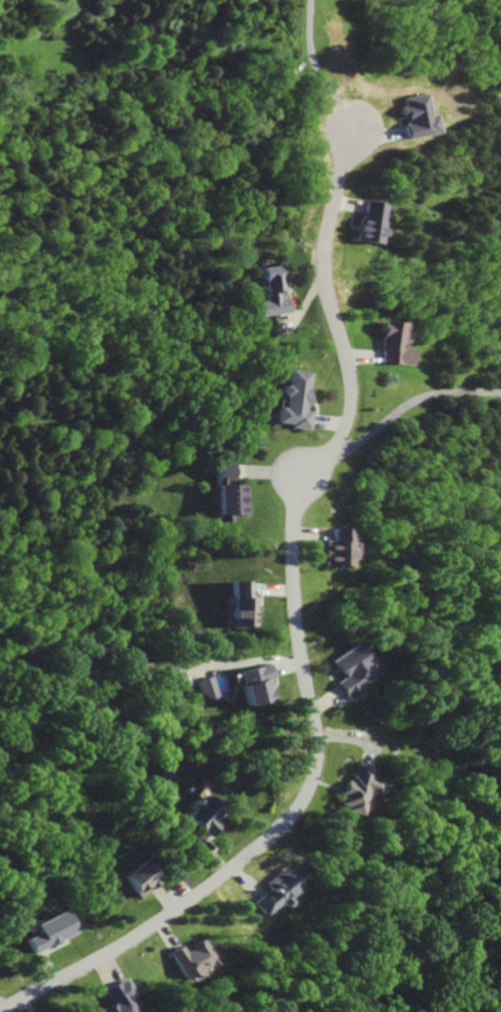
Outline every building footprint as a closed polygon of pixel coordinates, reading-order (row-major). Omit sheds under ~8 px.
[(395,100),(401,136),(429,131),(422,95),(395,100)] [(372,245),(376,220),(382,221),(385,207),(358,202),(351,242),(372,245)] [(284,292),(281,266),(259,269),(263,301),(254,302),(256,318),(288,313),(286,298),(278,299),(277,292),(284,292)] [(408,350),(398,349),(399,324),(377,323),(376,365),(408,366),(408,350)] [(285,372),(283,386),(278,385),(276,395),(283,396),(281,410),(274,409),(272,424),(306,429),(308,412),(302,411),(303,407),(308,408),(309,397),(304,396),(307,374),(285,372)] [(230,465),(213,464),(212,480),(230,481),(230,465)] [(211,487),(213,523),(228,523),(228,516),(244,515),(243,486),(211,487)] [(315,542),(314,567),(340,568),(341,531),(324,530),(324,542),(315,542)] [(244,583),(226,583),(226,628),(249,628),(249,599),(243,599),(244,583)] [(353,687),(368,675),(345,646),(323,663),(336,679),(330,684),(345,703),(358,693),(353,687)] [(232,673),(240,708),(271,701),(263,666),(232,673)] [(214,697),(208,677),(192,682),(198,701),(214,697)] [(369,771),(349,764),(334,809),(354,816),(362,793),(372,797),(377,782),(366,779),(369,771)] [(217,828),(209,820),(213,816),(206,808),(210,804),(197,790),(190,797),(194,802),(186,809),(190,813),(185,818),(204,839),(217,828)] [(117,875),(134,899),(157,882),(140,858),(117,875)] [(259,884),(264,891),(248,903),(259,917),(275,904),(279,908),(293,898),(288,892),(295,887),(281,868),(259,884)] [(21,939),(27,953),(72,934),(61,910),(29,923),(33,933),(21,939)] [(211,965),(201,940),(178,949),(178,946),(166,951),(176,978),(211,965)] [(89,1011),(130,1011),(124,997),(130,994),(123,979),(99,989),(106,1005),(89,1011)]
